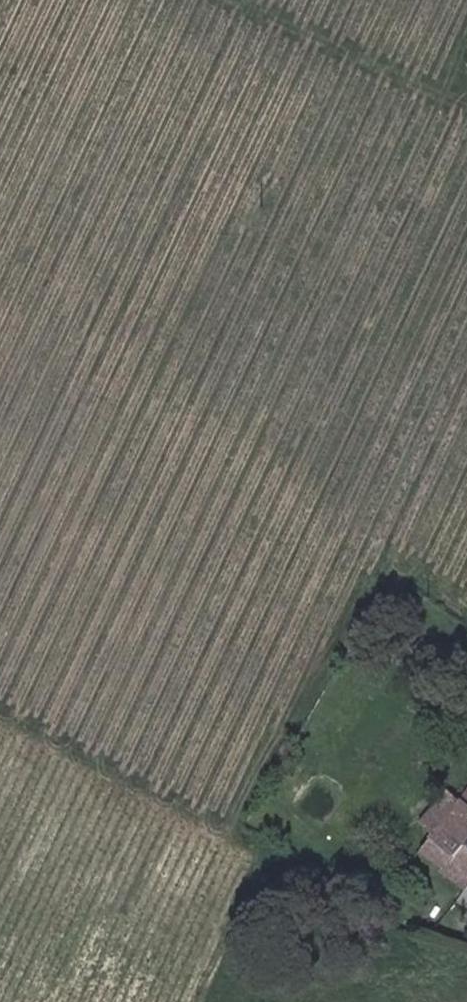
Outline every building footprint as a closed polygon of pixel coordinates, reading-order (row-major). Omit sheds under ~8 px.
[(452,880),(466,863),(466,768),(407,839),(430,858),(420,871),(453,899),(462,889),(452,880)]
